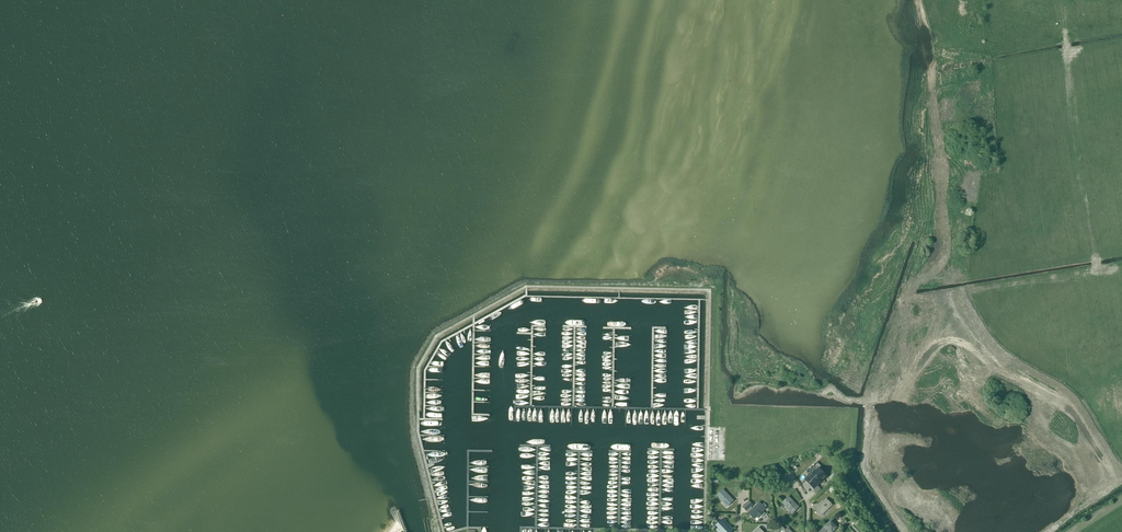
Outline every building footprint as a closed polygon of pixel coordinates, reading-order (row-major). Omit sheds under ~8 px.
[(710,453),(711,461),(723,460),(722,441),(718,441),(718,446),(714,446),(714,453),(710,453)] [(818,467),(816,469),(805,480),(811,486),(814,489),(827,476),(818,467)] [(838,477),(836,475),(828,482),(829,484),(838,477)] [(729,505),(733,500),(723,489),(716,495),(724,503),(726,502),(729,505)] [(794,512),(799,507),(788,496),(782,502),(790,510),(791,509),(794,512)] [(824,512),(832,505),(826,499),(815,509),(819,513),(822,511),(824,512)] [(751,507),(753,505),(749,501),(742,507),(754,520),(757,517),(759,519),(765,513),(762,511),(765,508),(759,502),(752,508),(751,507)] [(733,530),(722,519),(716,525),(723,531),(730,531),(733,530)] [(825,526),(819,531),(831,531),(832,531),(837,527),(830,520),(825,525),(825,526)] [(855,523),(851,526),(857,531),(863,531),(864,531),(855,523)]
